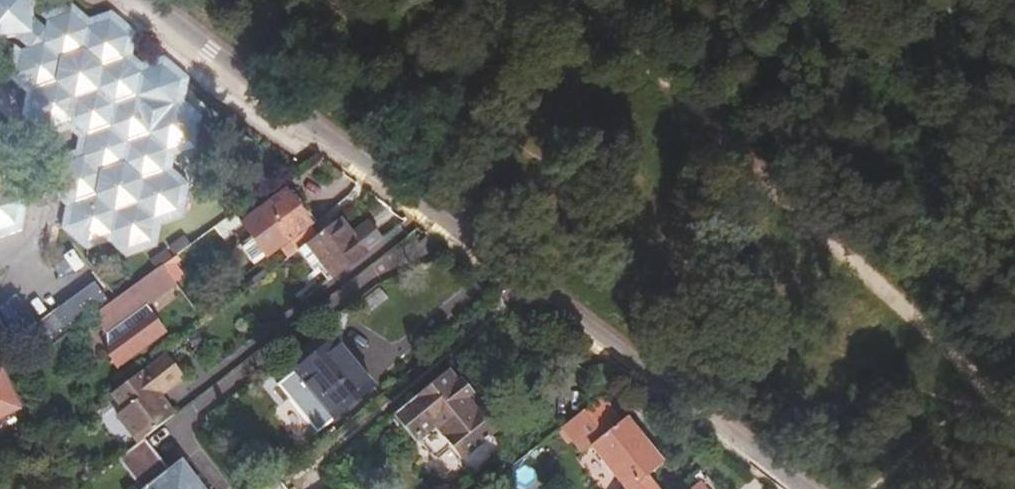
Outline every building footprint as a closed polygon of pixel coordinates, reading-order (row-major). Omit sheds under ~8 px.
[(36,11),(43,4),(39,0),(0,0),(0,47),(4,50),(12,42),(22,42),(31,50),(24,52),(20,79),(36,93),(34,101),(33,114),(53,132),(72,125),(86,137),(83,159),(68,165),(62,166),(59,192),(74,207),(71,227),(74,231),(90,245),(110,238),(124,252),(151,244),(154,222),(175,215),(179,189),(165,176),(168,153),(189,147),(193,122),(177,107),(181,85),(161,68),(140,75),(124,62),(126,39),(109,23),(88,30),(72,17),(47,25),(46,33),(45,34),(36,22),(36,11)] [(22,231),(27,201),(9,189),(17,171),(12,153),(0,146),(0,238),(22,231)] [(266,257),(308,226),(283,192),(241,222),(253,240),(241,247),(252,263),(264,254),(266,257)] [(330,278),(379,241),(367,225),(351,236),(337,219),(315,235),(297,249),(310,268),(319,261),(330,278)] [(319,261),(310,268),(314,272),(317,268),(327,281),(330,278),(319,261)] [(171,284),(157,265),(88,314),(103,334),(104,354),(114,367),(154,338),(141,321),(150,315),(142,304),(171,284)] [(44,341),(101,301),(92,289),(36,329),(44,341)] [(24,333),(6,303),(0,306),(0,323),(11,341),(24,333)] [(322,348),(277,382),(313,429),(363,390),(346,368),(349,366),(339,354),(332,353),(328,356),(322,348)] [(112,414),(134,443),(145,435),(172,414),(158,396),(183,376),(163,351),(107,394),(119,409),(112,414)] [(426,404),(453,383),(444,372),(418,394),(426,404)] [(13,406),(0,378),(0,412),(13,406)] [(465,398),(453,383),(426,404),(418,394),(393,413),(395,416),(389,421),(395,428),(401,423),(429,459),(447,445),(457,456),(455,458),(469,475),(499,451),(487,435),(492,431),(475,410),(471,413),(462,401),(465,398)] [(471,413),(475,410),(465,398),(462,401),(471,413)] [(643,479),(659,467),(623,420),(618,424),(599,399),(559,430),(578,455),(587,448),(619,488),(650,488),(643,479)] [(132,488),(202,488),(179,459),(166,467),(162,470),(156,461),(160,458),(145,435),(134,443),(120,454),(133,475),(137,473),(143,482),(132,488)] [(166,467),(160,458),(156,461),(162,470),(166,467)] [(274,479),(261,488),(283,488),(274,479)]
